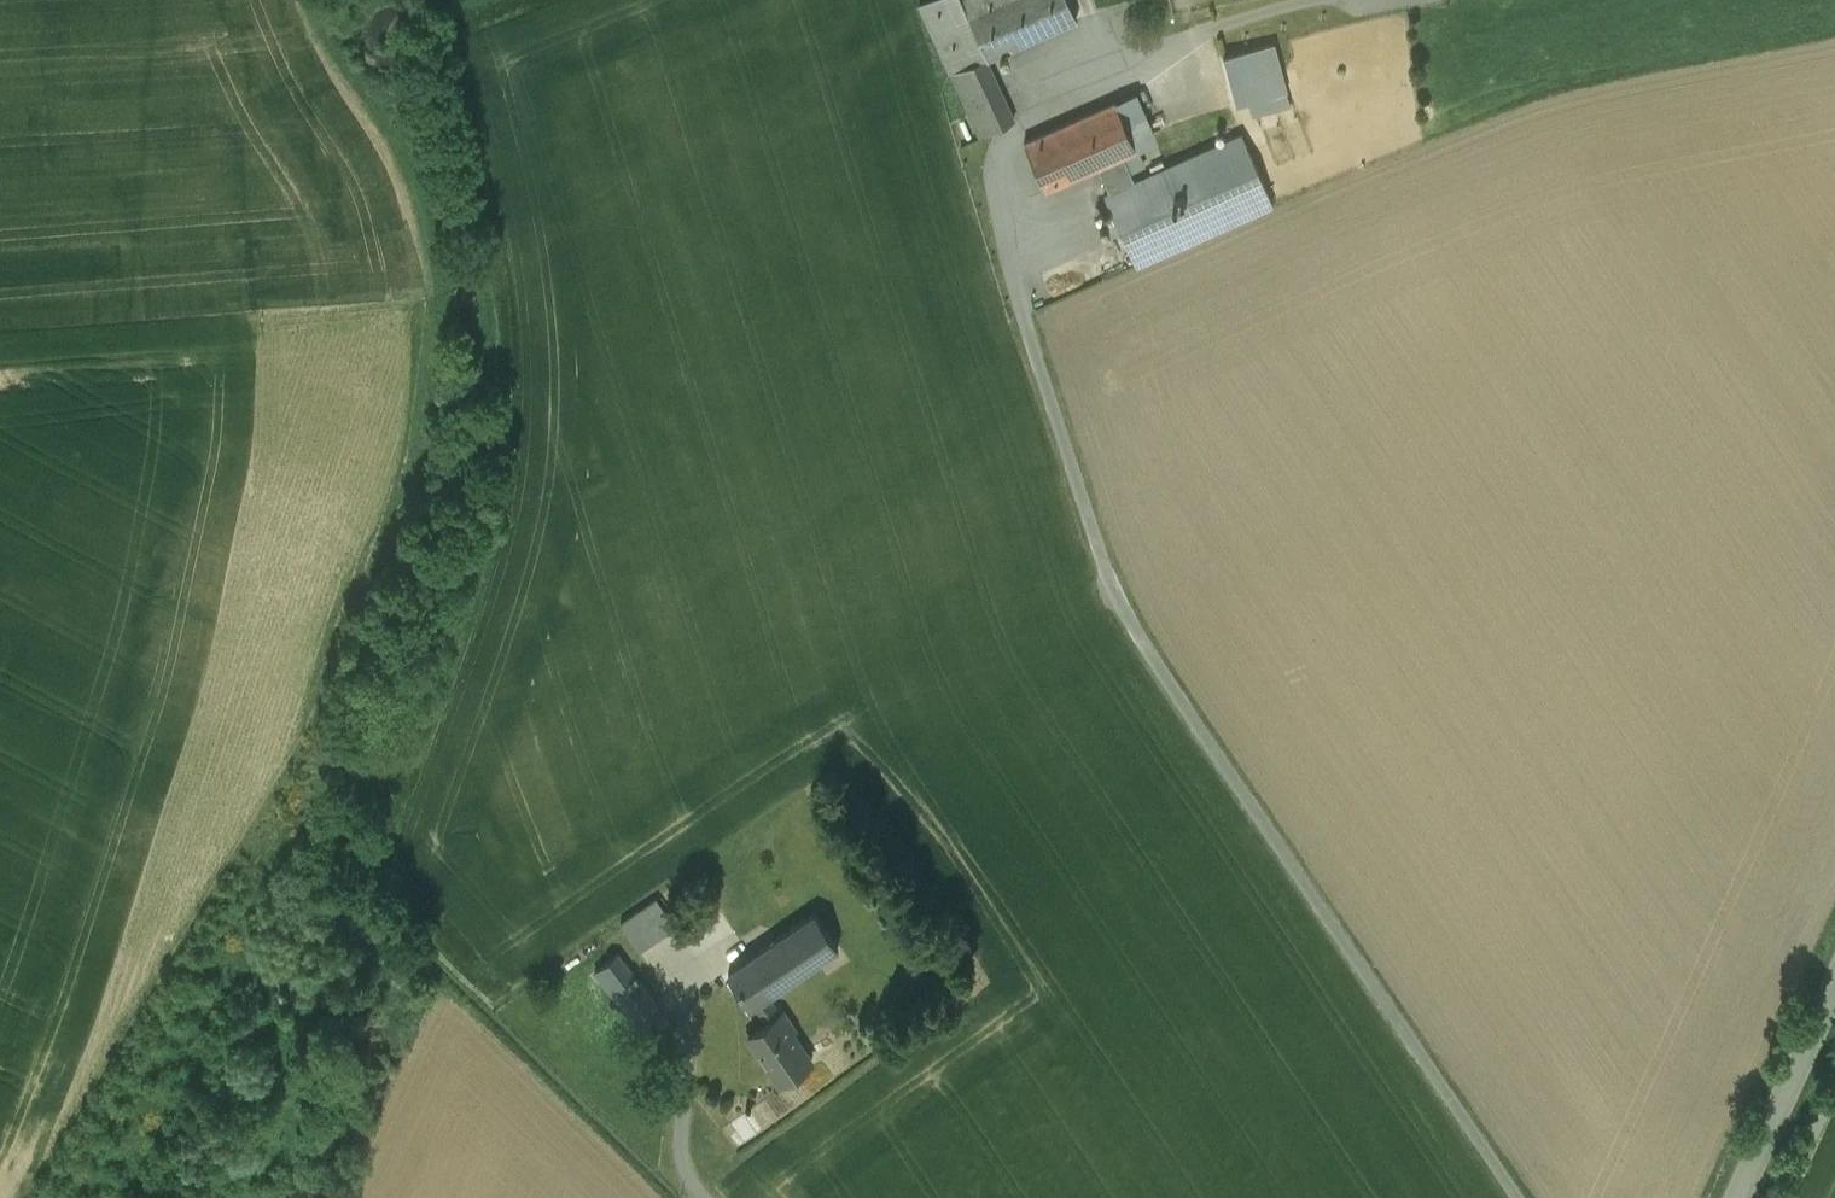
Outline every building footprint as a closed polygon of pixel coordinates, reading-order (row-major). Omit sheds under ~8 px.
[(937,1),(992,135),(1028,118),(1004,55),(1093,15),(1087,0),(941,0),(937,1)] [(1283,41),(1233,53),(1245,103),(1295,90),(1283,41)] [(1128,100),(1037,139),(1059,188),(1111,166),(1122,189),(1145,179),(1134,155),(1149,148),(1128,100)] [(1122,189),(1115,192),(1145,263),(1282,202),(1252,132),(1145,179),(1122,189)] [(656,898),(620,923),(639,950),(675,926),(656,898)] [(815,915),(728,973),(750,1006),(753,1003),(777,988),(837,947),(815,915)] [(662,1011),(618,953),(594,971),(639,1029),(662,1011)] [(777,988),(753,1003),(766,1023),(782,1012),(782,1013),(790,1008),(777,988)] [(766,1023),(748,1035),(780,1083),(811,1063),(790,1033),(794,1030),(782,1013),(782,1012),(766,1023)]
